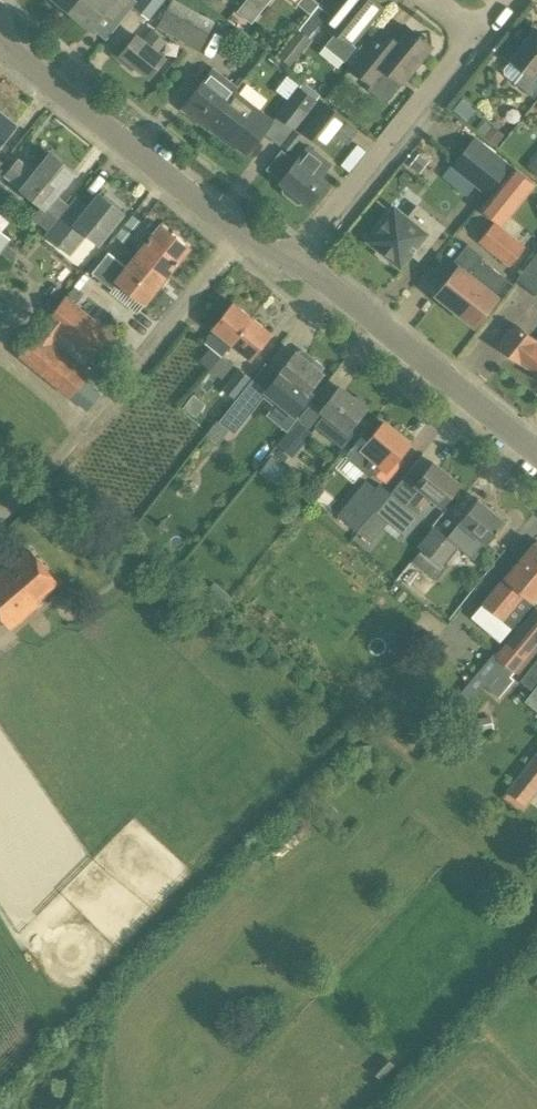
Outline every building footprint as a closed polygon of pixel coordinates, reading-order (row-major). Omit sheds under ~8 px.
[(69,11),(78,0),(55,0),(69,11)] [(69,11),(91,28),(104,11),(115,20),(131,0),(78,0),(69,11)] [(164,0),(137,0),(132,5),(149,19),(164,0)] [(214,22),(201,15),(207,5),(197,0),(171,0),(157,27),(183,41),(180,48),(196,57),(214,22)] [(250,22),(268,0),(243,0),(235,10),(250,22)] [(310,14),(277,54),(291,65),(312,39),(309,36),(322,20),(336,31),(324,45),(343,61),(356,46),(352,42),(381,6),(374,0),(344,0),(331,15),(319,5),(311,14),(310,14)] [(319,5),(318,4),(319,3),(316,0),(299,0),(297,3),(310,14),(311,14),(319,5)] [(319,2),(328,10),(336,0),(320,0),(319,2)] [(350,66),(372,83),(385,68),(402,81),(430,46),(427,43),(427,35),(418,36),(403,24),(393,37),(381,28),(350,66)] [(536,94),(536,29),(536,28),(503,68),(504,73),(534,98),(536,94)] [(158,53),(167,41),(152,29),(143,41),(135,35),(128,44),(123,40),(112,54),(131,69),(135,65),(149,76),(164,58),(158,53)] [(203,127),(236,85),(212,67),(180,108),(203,127)] [(236,85),(203,127),(205,128),(207,125),(245,155),(273,120),(235,90),(238,87),(236,85)] [(276,114),(277,115),(295,129),(317,100),(298,86),(288,99),(276,114)] [(336,110),(336,111),(320,98),(298,125),(303,129),(302,130),(322,145),(344,116),(336,110)] [(15,125),(0,113),(0,143),(15,125)] [(492,126),(483,118),(476,127),(485,134),(484,135),(495,144),(504,133),(493,124),(492,126)] [(487,194),(511,165),(475,135),(450,165),(487,194)] [(326,161),(307,146),(296,160),(281,149),(266,169),(280,180),(279,181),(284,185),(282,187),(282,193),(297,204),(302,203),(304,201),(308,204),(326,180),(317,172),(326,161)] [(55,194),(73,171),(50,153),(34,173),(19,160),(7,175),(43,204),(32,217),(47,229),(68,204),(55,194)] [(536,174),(536,154),(527,166),(536,174)] [(515,167),(483,208),(504,225),(536,184),(515,167)] [(98,242),(123,212),(119,209),(121,206),(111,197),(109,201),(99,193),(88,207),(77,198),(46,235),(68,253),(85,233),(98,242)] [(443,224),(416,204),(406,216),(393,206),(367,239),(378,247),(375,251),(386,260),(390,256),(400,265),(419,241),(426,246),(443,224)] [(136,253),(166,277),(190,247),(160,223),(136,253)] [(11,238),(0,230),(0,252),(11,238)] [(505,277),(480,257),(482,255),(468,243),(454,261),(459,265),(436,293),(474,324),(497,296),(495,294),(507,279),(513,283),(520,274),(512,268),(505,277)] [(166,277),(136,253),(125,266),(108,252),(92,272),(112,289),(114,286),(119,289),(122,286),(144,304),(166,277)] [(519,278),(536,292),(536,255),(519,278)] [(45,320),(62,333),(114,375),(126,360),(109,347),(117,337),(65,295),(45,320)] [(231,343),(252,317),(232,301),(212,327),(217,331),(207,343),(211,346),(200,360),(222,378),(233,363),(222,355),(231,343)] [(231,343),(251,358),(271,332),(252,317),(231,343)] [(55,342),(62,333),(45,320),(18,354),(86,410),(100,393),(83,380),(90,370),(79,361),(84,355),(67,341),(62,347),(55,342)] [(536,367),(536,341),(536,340),(516,323),(498,345),(518,361),(519,360),(533,372),(536,367)] [(312,360),(310,363),(295,351),(277,373),(278,374),(265,390),(295,415),(308,398),(304,395),(322,373),(320,371),(323,368),(322,364),(316,359),(312,360)] [(230,404),(251,378),(239,368),(223,388),(227,392),(222,398),(230,404)] [(232,432),(262,394),(248,383),(218,420),(232,432)] [(343,447),(353,434),(353,430),(350,428),(366,408),(339,386),(321,408),(326,411),(315,425),(343,447)] [(293,457),(313,433),(298,420),(278,444),(293,457)] [(392,465),(409,443),(382,422),(365,443),(366,444),(363,448),(360,445),(349,459),(370,476),(374,471),(386,480),(395,468),(392,465)] [(275,478),(284,464),(269,454),(260,467),(275,478)] [(442,506),(460,483),(432,461),(414,484),(419,487),(409,500),(422,510),(432,497),(442,506)] [(357,530),(390,491),(379,483),(375,488),(359,475),(346,491),(361,502),(346,521),(357,530)] [(390,491),(357,530),(371,542),(388,521),(404,534),(420,515),(390,491)] [(459,522),(448,536),(434,524),(417,545),(422,549),(411,562),(433,579),(467,537),(469,540),(472,537),(482,545),(485,543),(486,543),(505,520),(477,497),(458,521),(459,522)] [(511,626),(536,596),(536,544),(534,541),(482,602),(511,626)] [(30,549),(8,569),(4,565),(0,569),(0,617),(10,629),(39,604),(36,601),(58,582),(30,549)] [(536,644),(536,608),(535,606),(495,655),(493,653),(474,676),(495,693),(514,671),(536,644)] [(520,680),(534,691),(536,687),(536,658),(520,680)] [(521,801),(536,782),(536,750),(507,789),(521,801)] [(386,1080),(396,1071),(386,1061),(376,1070),(386,1080)]
